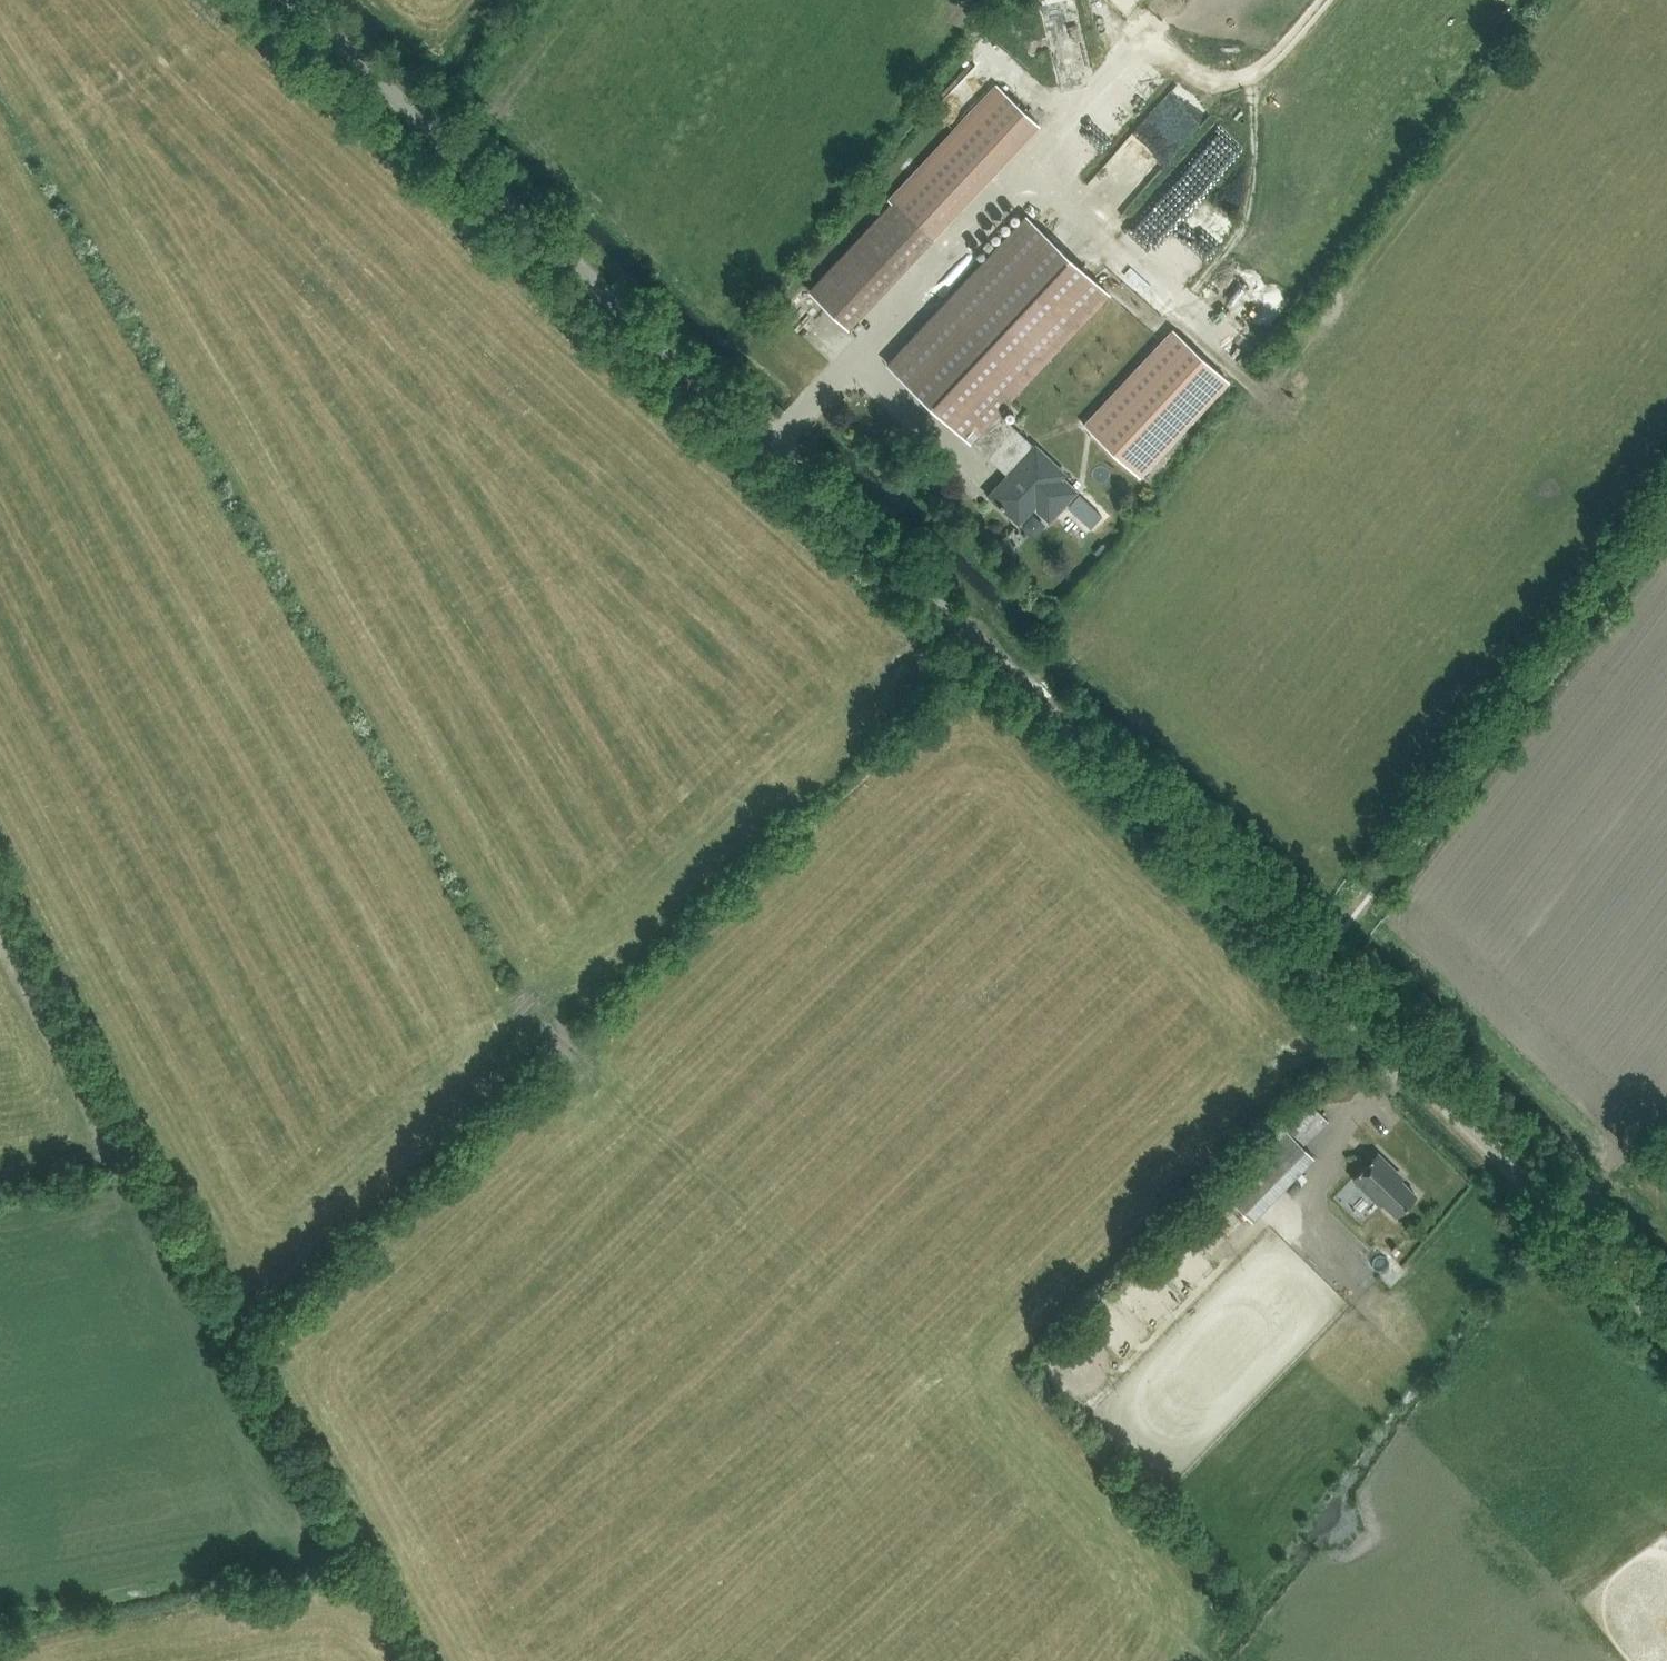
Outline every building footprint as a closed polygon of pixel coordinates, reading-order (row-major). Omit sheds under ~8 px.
[(1051,33),(1066,91),(1090,84),(1075,27),(1051,33)] [(1141,129),(1174,158),(1212,115),(1180,86),(1141,129)] [(1065,474),(1036,446),(1036,447),(999,412),(1111,294),(1027,215),(889,362),(972,441),(972,440),(1009,475),(990,495),(1019,522),(1034,506),(1049,520),(1077,492),(1062,477),(1065,474)] [(835,264),(812,288),(851,326),(874,301),(835,264)] [(1173,328),(1084,423),(1141,476),(1230,381),(1173,328)] [(1282,1124),(1293,1136),(1318,1110),(1305,1097),(1285,1117),(1287,1119),(1282,1124)] [(1314,1156),(1282,1124),(1219,1188),(1252,1220),(1314,1156)] [(1378,1153),(1353,1179),(1380,1205),(1382,1202),(1395,1215),(1416,1194),(1394,1173),(1397,1171),(1378,1153)] [(1356,1196),(1346,1185),(1334,1198),(1344,1208),(1356,1196)] [(1373,1284),(1381,1287),(1382,1286),(1384,1282),(1373,1271),(1366,1282),(1369,1283),(1373,1284)]
